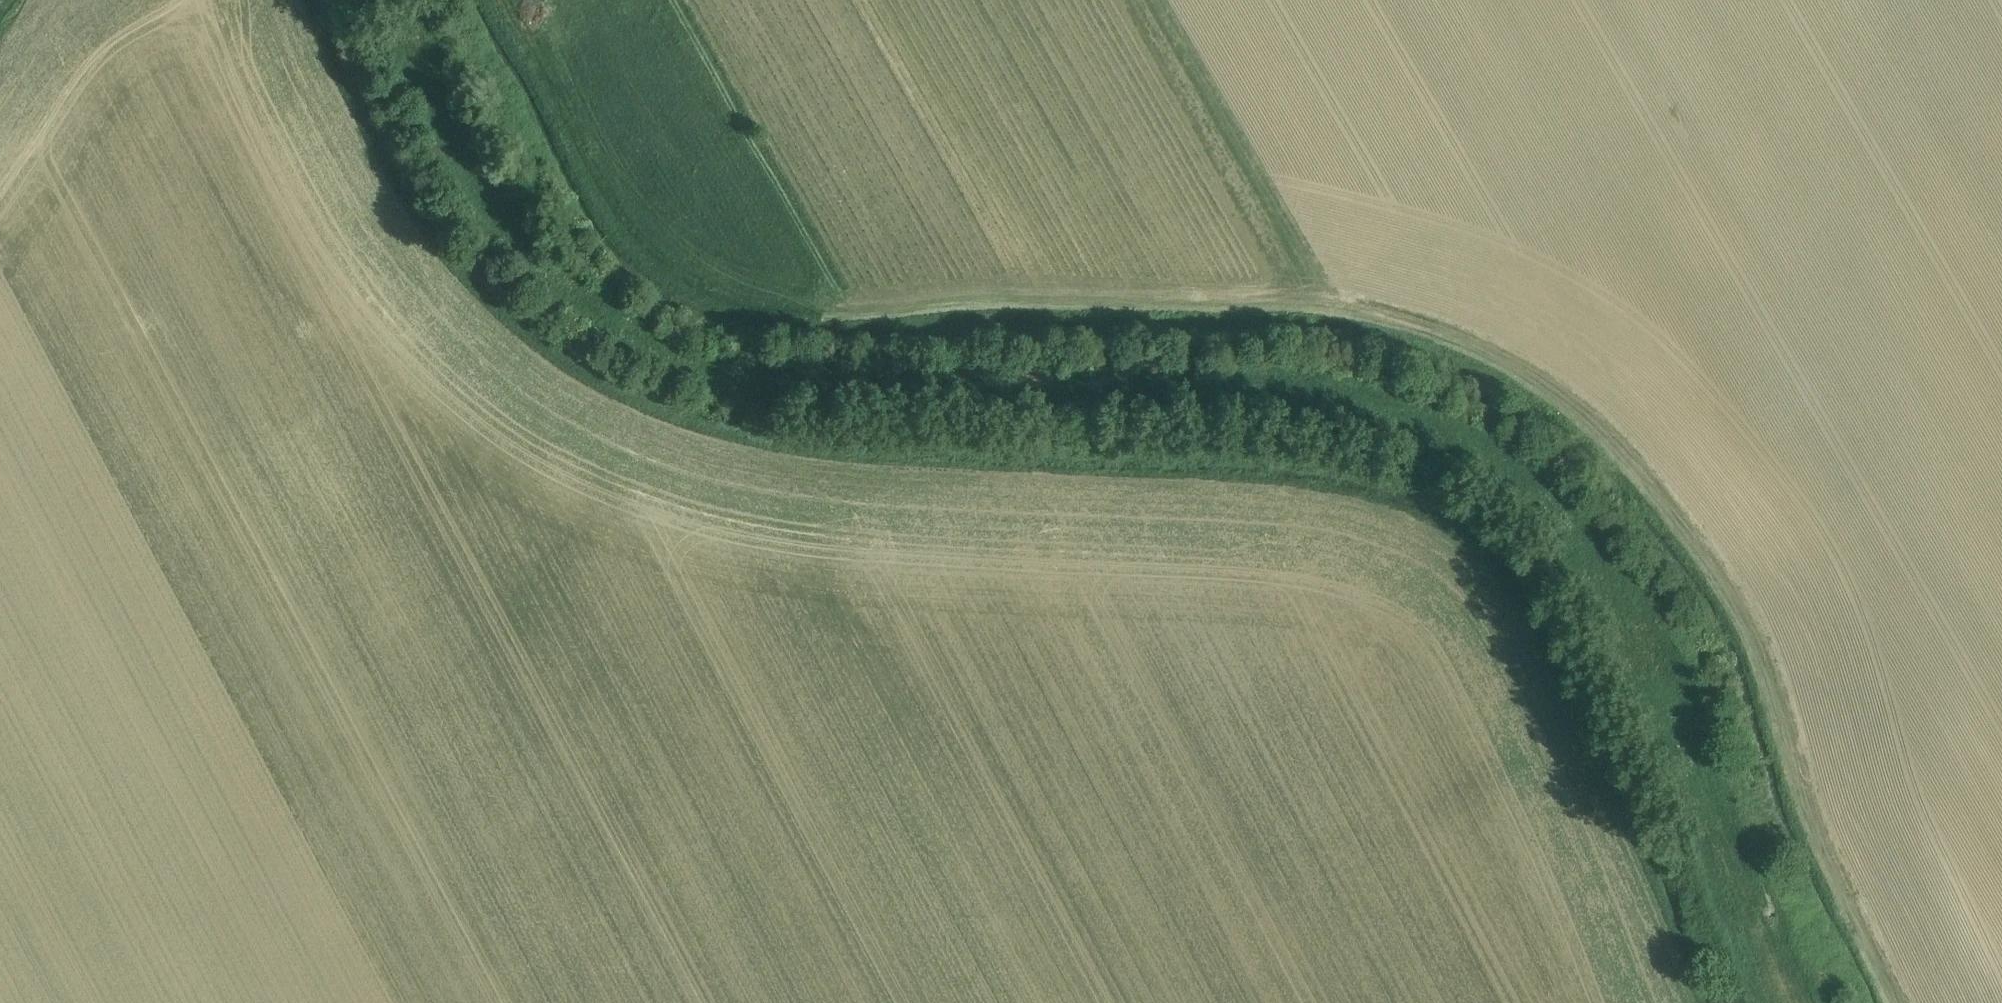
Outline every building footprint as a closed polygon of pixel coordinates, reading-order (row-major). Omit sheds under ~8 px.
[(526,12),(539,6),(536,0),(531,0),(522,5),(526,12)]
